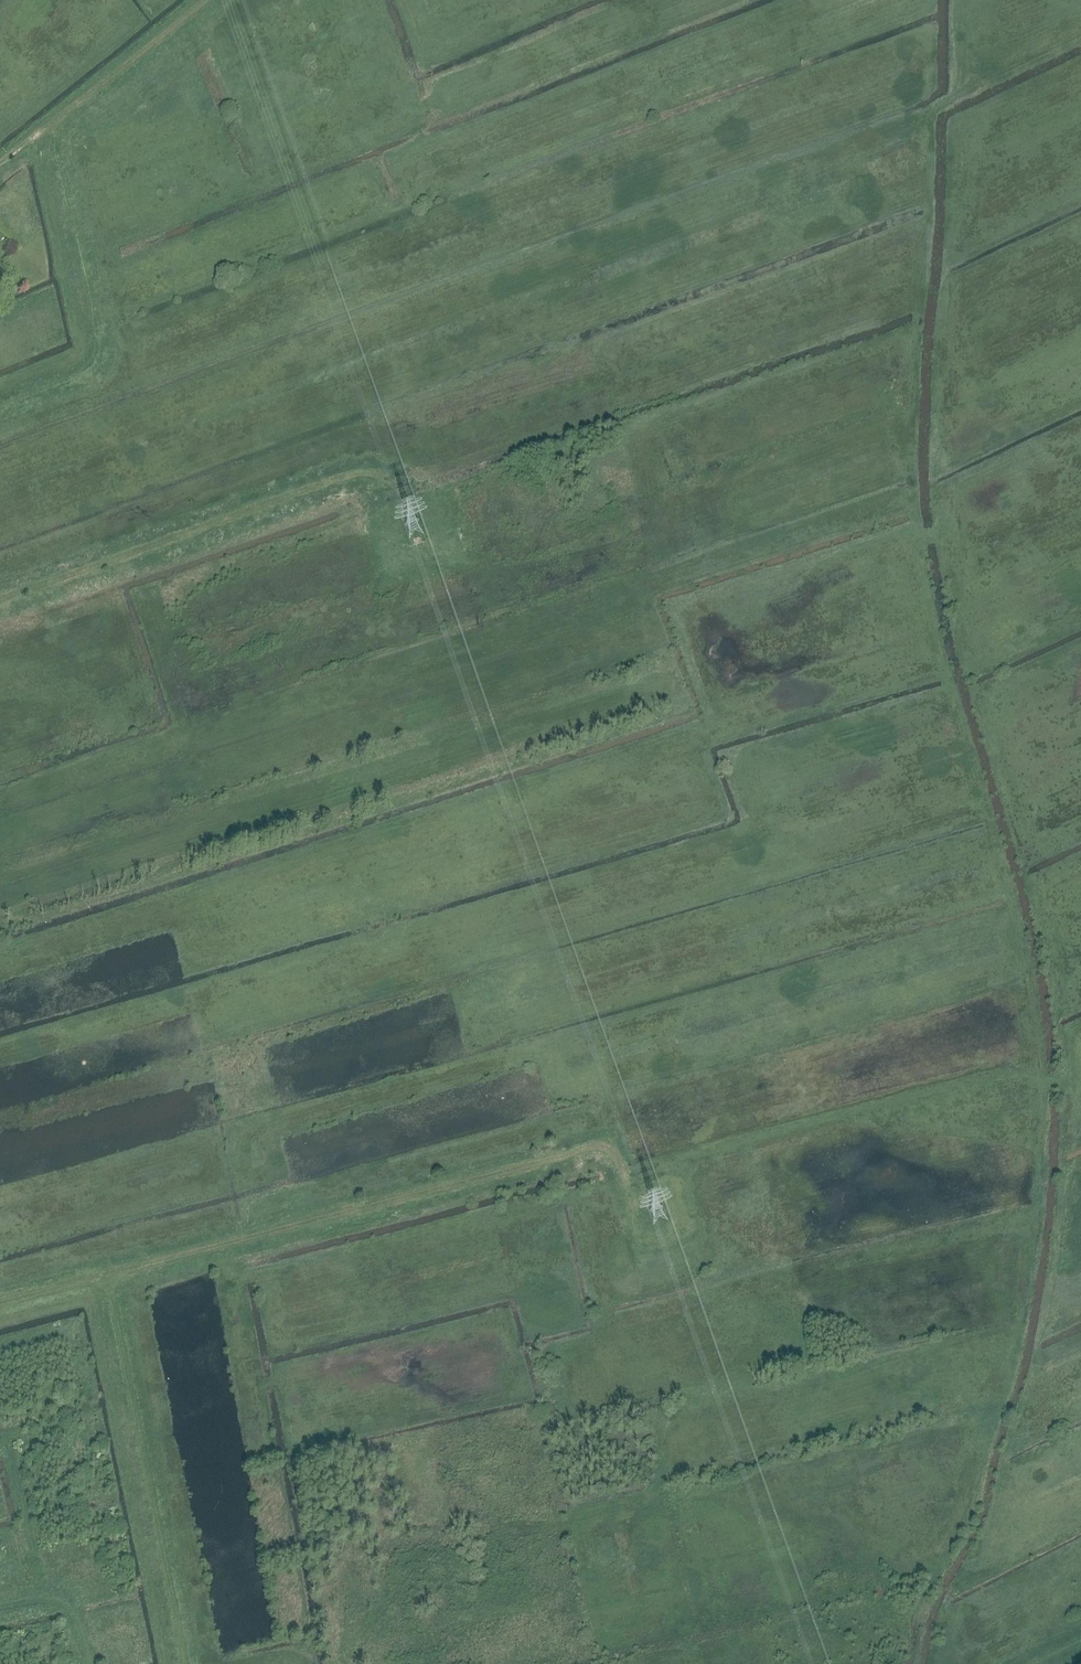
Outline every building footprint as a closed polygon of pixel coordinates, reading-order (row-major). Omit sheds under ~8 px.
[(31,272),(33,280),(43,276),(40,269),(31,272)]
